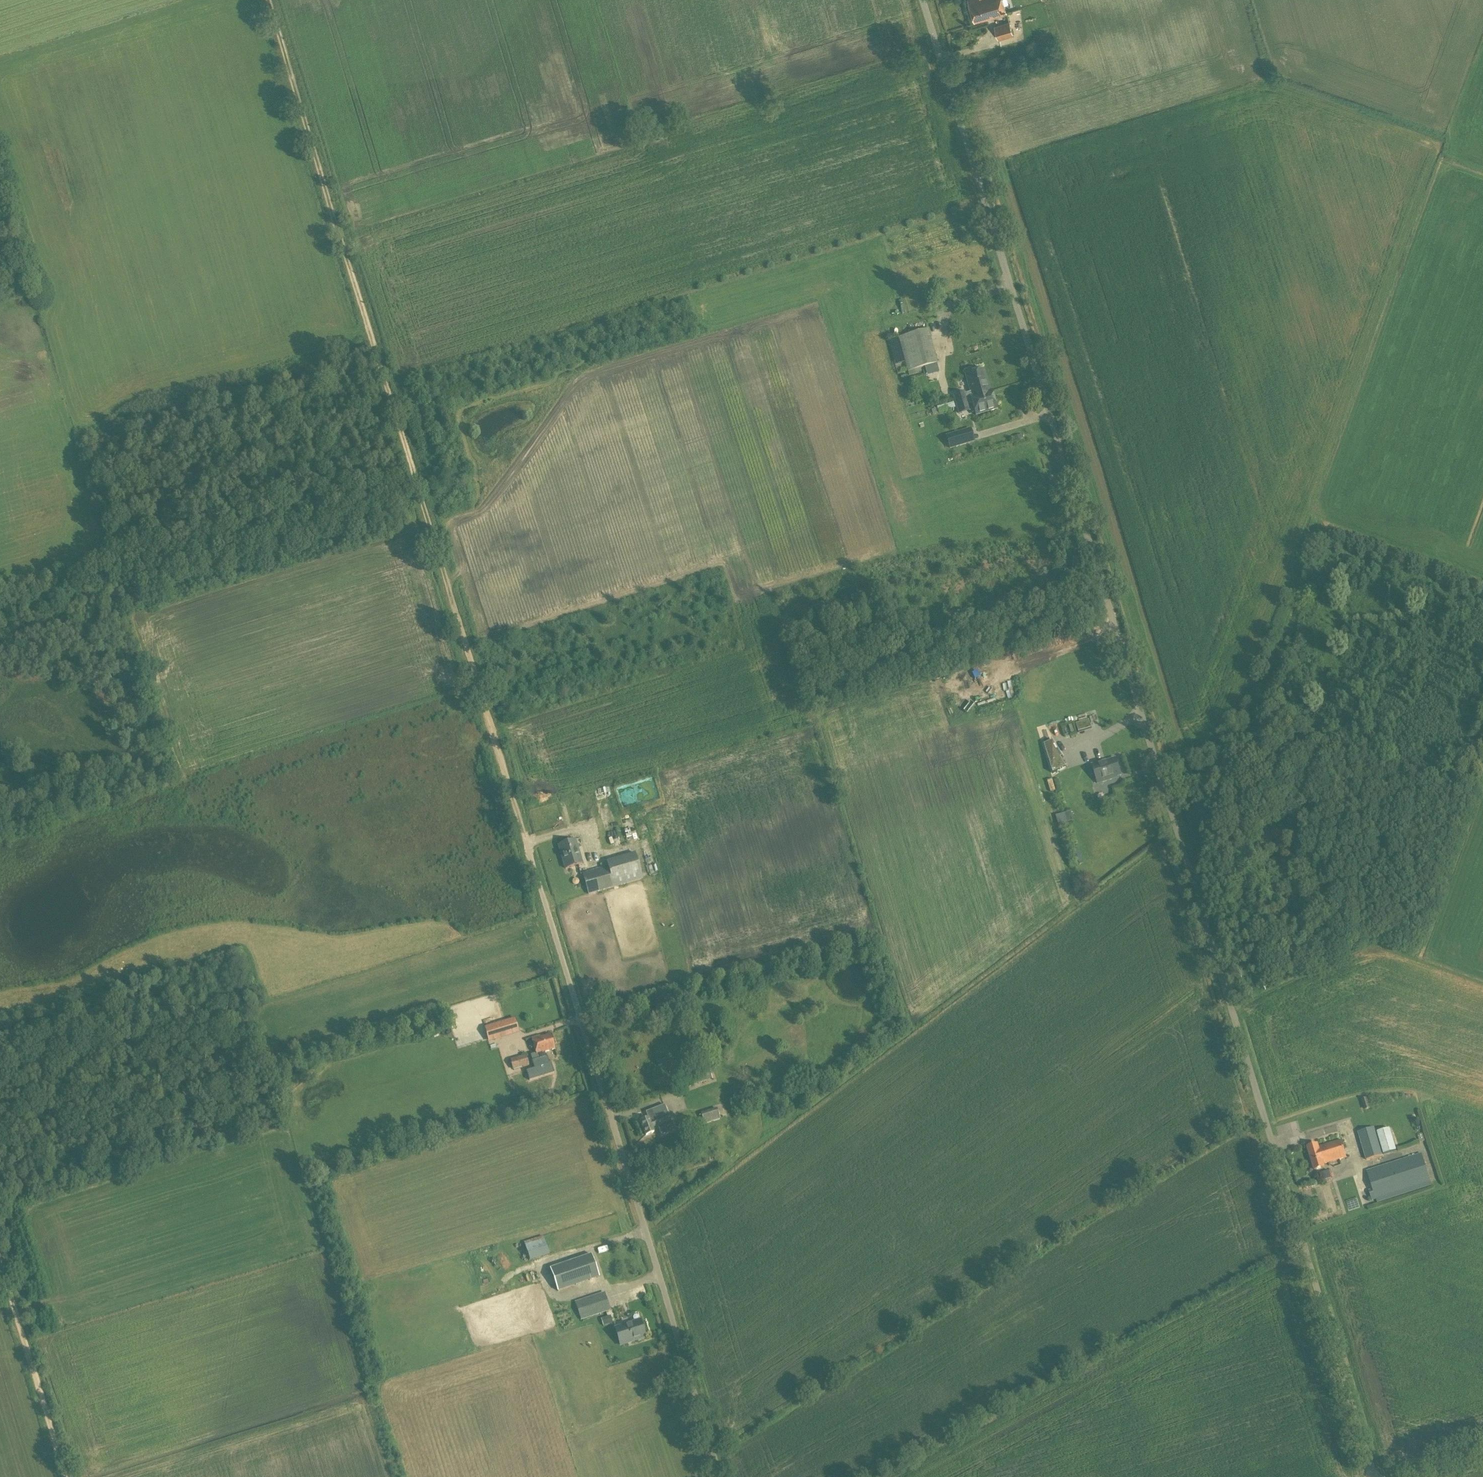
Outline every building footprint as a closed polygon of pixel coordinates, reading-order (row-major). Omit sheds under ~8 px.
[(991,18),(1007,13),(1003,0),(968,0),(975,22),(991,18)] [(998,40),(1014,35),(1010,21),(994,25),(998,40)] [(1045,35),(1041,43),(1049,48),(1054,40),(1045,35)] [(928,329),(898,337),(907,372),(908,372),(920,368),(937,364),(928,329)] [(964,393),(954,396),(960,416),(970,413),(967,405),(972,404),(976,415),(997,409),(991,392),(990,392),(983,369),(965,375),(971,392),(964,394),(964,393)] [(954,401),(938,406),(939,411),(956,407),(954,401)] [(947,442),(964,437),(961,425),(943,431),(947,442)] [(1072,723),(1066,724),(1070,739),(1076,738),(1072,723)] [(1045,739),(1054,735),(1051,730),(1042,734),(1045,739)] [(1053,774),(1066,766),(1060,758),(1063,756),(1053,741),(1044,744),(1049,760),(1048,761),(1050,763),(1053,774)] [(1110,778),(1120,775),(1115,760),(1105,763),(1105,761),(1092,765),(1098,784),(1110,780),(1110,778)] [(620,792),(627,807),(653,796),(646,780),(620,792)] [(634,816),(625,817),(626,828),(635,827),(634,816)] [(565,869),(583,864),(575,840),(558,845),(565,869)] [(588,895),(643,879),(635,853),(606,861),(607,866),(582,873),(588,895)] [(488,1043),(519,1033),(515,1018),(484,1027),(488,1043)] [(545,1052),(555,1049),(550,1035),(540,1038),(540,1037),(532,1039),(537,1056),(545,1054),(545,1052)] [(513,1070),(529,1065),(526,1055),(510,1060),(513,1070)] [(547,1056),(546,1057),(532,1061),(534,1068),(526,1071),(529,1081),(554,1073),(551,1063),(549,1064),(547,1056)] [(554,1095),(544,1093),(542,1100),(552,1102),(554,1095)] [(674,1129),(665,1105),(646,1112),(648,1119),(641,1122),(646,1136),(654,1133),(653,1129),(658,1127),(661,1134),(674,1129)] [(703,1109),(705,1120),(722,1117),(720,1106),(703,1109)] [(1301,1120),(1293,1124),(1296,1131),(1304,1128),(1301,1120)] [(1357,1132),(1360,1142),(1365,1161),(1383,1155),(1374,1127),(1357,1132)] [(1377,1132),(1378,1136),(1383,1154),(1396,1151),(1390,1128),(1377,1132)] [(1397,1139),(1405,1136),(1402,1128),(1394,1131),(1397,1139)] [(1323,1165),(1346,1158),(1341,1141),(1318,1148),(1317,1148),(1323,1165)] [(1317,1148),(1318,1148),(1317,1145),(1308,1147),(1315,1170),(1324,1168),(1323,1165),(1317,1148)] [(1377,1203),(1432,1186),(1430,1182),(1421,1154),(1367,1172),(1371,1185),(1366,1186),(1368,1191),(1369,1191),(1372,1201),(1376,1199),(1377,1203)] [(1347,1172),(1339,1175),(1346,1197),(1341,1198),(1342,1202),(1347,1200),(1349,1206),(1363,1201),(1359,1188),(1352,1190),(1347,1172)] [(541,1237),(526,1241),(528,1247),(543,1242),(541,1237)] [(508,1243),(500,1245),(503,1254),(510,1252),(508,1243)] [(528,1246),(530,1257),(549,1254),(547,1243),(528,1246)] [(591,1255),(550,1269),(558,1292),(599,1278),(591,1255)] [(581,1320),(610,1310),(604,1293),(575,1302),(581,1320)] [(610,1316),(601,1319),(601,1320),(603,1326),(613,1323),(611,1317),(610,1316)] [(620,1345),(645,1337),(640,1321),(615,1329),(620,1345)]
